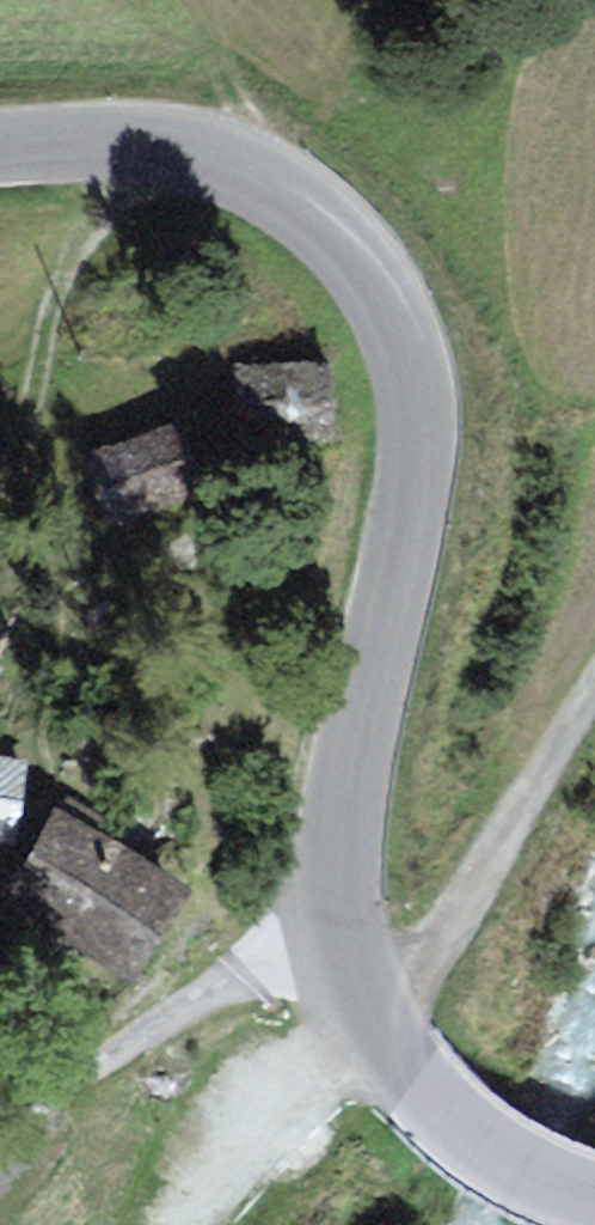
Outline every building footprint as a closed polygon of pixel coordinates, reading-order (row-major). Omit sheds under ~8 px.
[(294,363),(238,364),(240,430),(326,428),(324,362),(294,363)] [(194,480),(174,426),(92,457),(113,511),(194,480)] [(0,765),(0,834),(6,835),(17,768),(0,765)] [(133,971),(184,887),(62,815),(12,898),(52,922),(133,971)]
